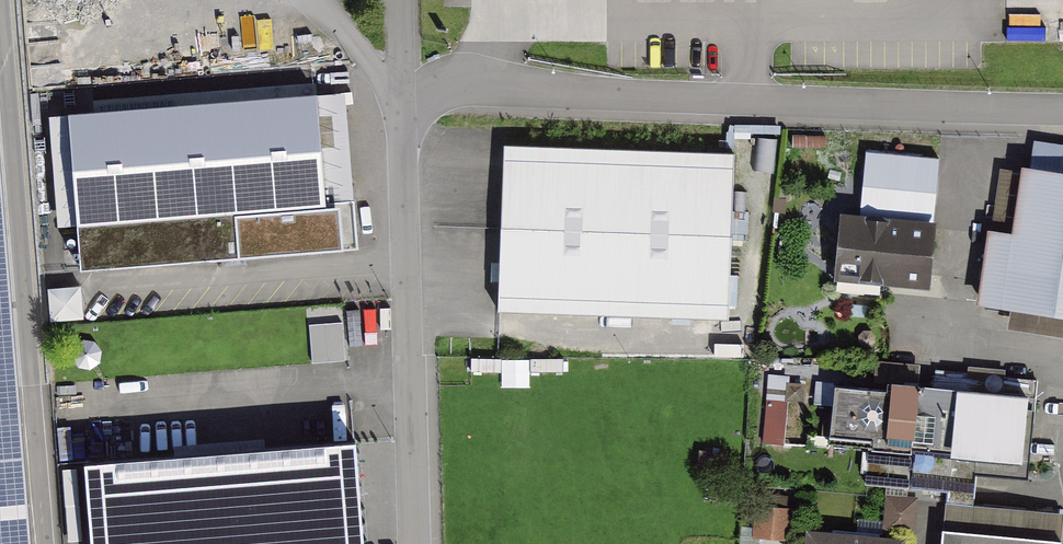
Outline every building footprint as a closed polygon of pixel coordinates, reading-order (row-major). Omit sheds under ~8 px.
[(358,99),(63,114),(69,224),(90,222),(92,262),(366,248),(358,99)] [(734,148),(504,140),(498,305),(727,313),(734,148)] [(1043,146),(1039,172),(1004,167),(984,302),(1062,313),(1062,149),(1043,146)] [(858,217),(841,216),(835,289),(925,296),(937,163),(864,157),(858,217)] [(0,167),(0,543),(30,543),(0,167)] [(55,313),(86,311),(84,281),(53,283),(55,313)] [(1043,395),(846,380),(841,445),(922,451),(985,456),(1038,460),(1043,395)] [(85,460),(92,543),(364,543),(356,438),(85,460)] [(985,456),(922,451),(920,494),(957,496),(957,507),(982,509),(985,456)] [(924,501),(891,498),(888,527),(921,530),(924,501)] [(793,505),(755,502),(752,534),(791,537),(793,505)] [(952,506),(944,543),(1060,543),(1061,514),(982,509),(957,507),(952,506)] [(806,526),(805,543),(906,543),(906,534),(806,526)]
